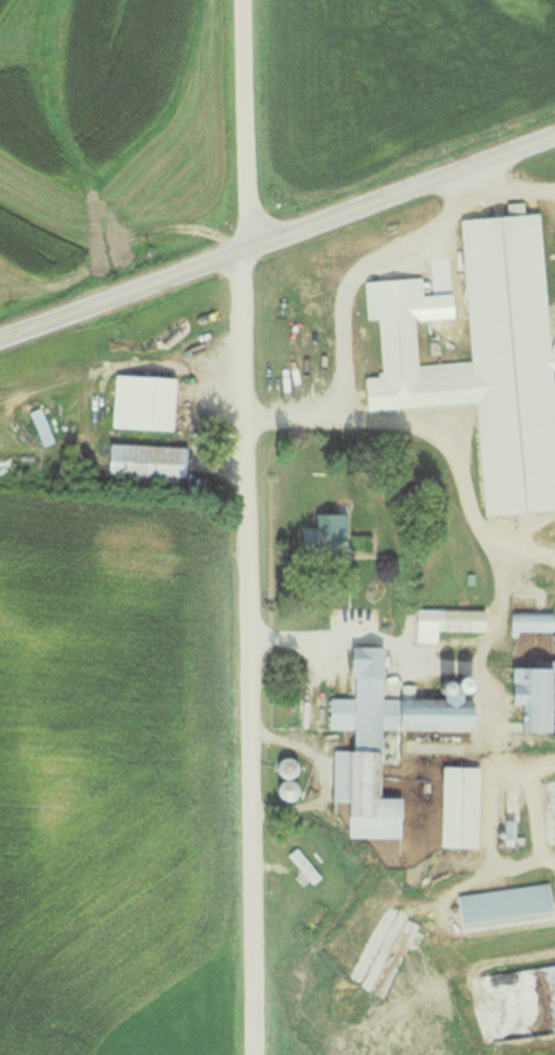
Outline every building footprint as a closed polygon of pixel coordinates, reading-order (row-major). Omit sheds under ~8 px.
[(469,376),(477,515),(554,511),(537,213),(457,217),(465,360),(413,364),(411,318),(422,317),(420,277),(362,280),(364,319),(374,318),(377,381),(469,376)] [(109,429),(168,431),(169,378),(111,376),(109,429)] [(344,514),(308,514),(308,553),(344,553),(344,514)] [(479,631),(479,610),(431,610),(431,631),(479,631)] [(551,613),(505,613),(505,632),(551,632),(551,613)] [(375,729),(465,731),(466,681),(398,680),(398,699),(377,699),(378,647),(339,646),(338,672),(346,672),(346,698),(322,698),(322,728),(345,728),(344,750),(330,750),(329,801),(339,802),(339,838),(393,839),(393,799),(374,799),(375,729)] [(502,703),(513,703),(513,732),(541,732),(542,676),(554,676),(554,661),(542,661),(542,668),(502,668),(502,703)] [(277,782),(294,773),(284,755),(267,764),(277,782)] [(270,783),(271,801),(295,799),(294,781),(270,783)] [(447,802),(447,815),(481,815),(481,802),(447,802)] [(497,839),(509,839),(509,821),(497,821),(497,839)] [(285,855),(308,884),(317,878),(294,848),(285,855)] [(448,895),(452,923),(546,912),(543,884),(448,895)]
